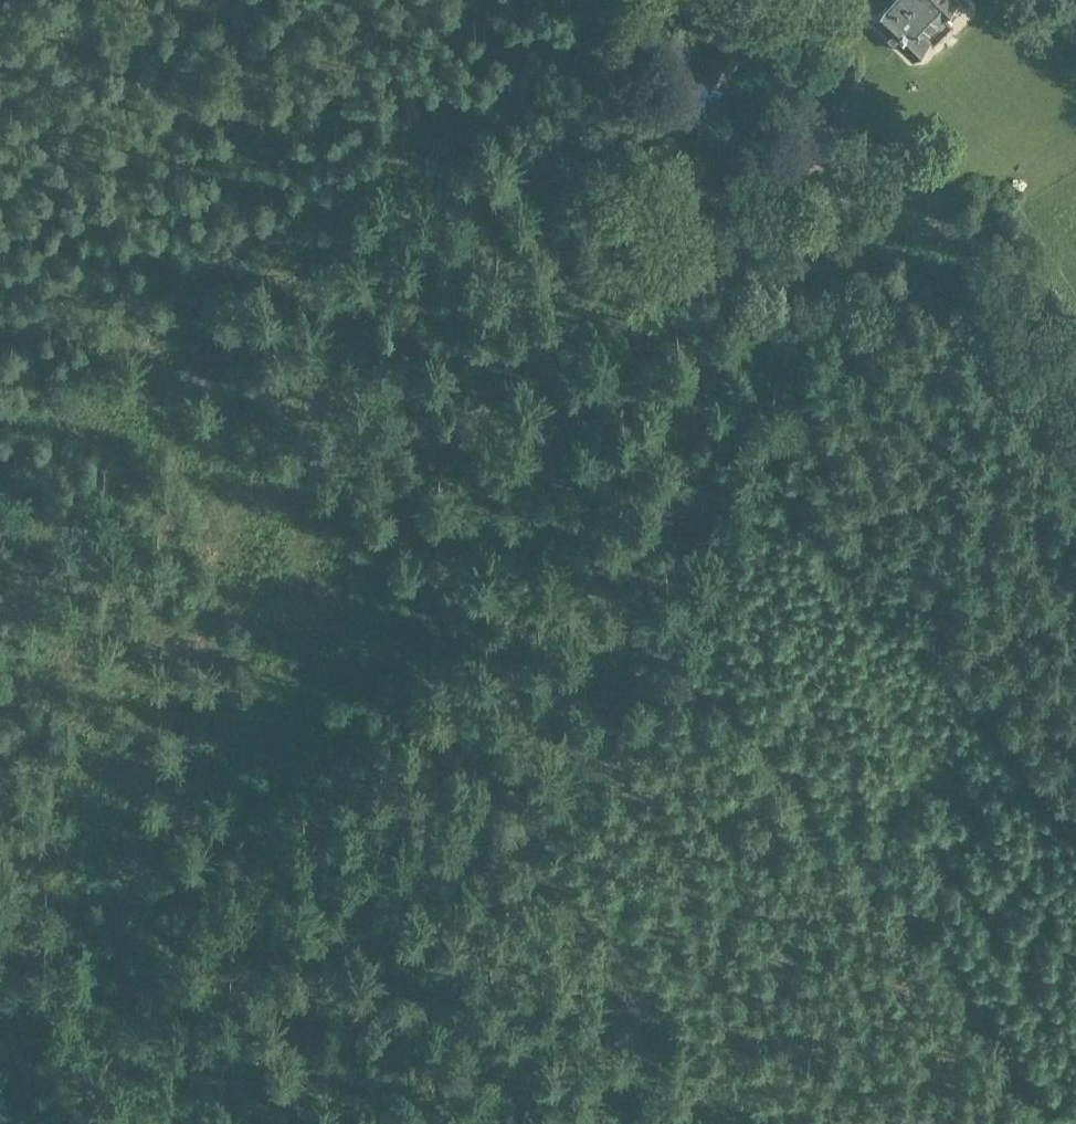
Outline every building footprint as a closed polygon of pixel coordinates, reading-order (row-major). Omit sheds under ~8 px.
[(954,0),(882,0),(886,3),(874,16),(913,54),(916,50),(921,52),(925,50),(927,46),(925,41),(928,38),(933,43),(943,33),(932,23),(943,11),(954,0)] [(722,89),(739,59),(718,47),(701,77),(722,89)]
